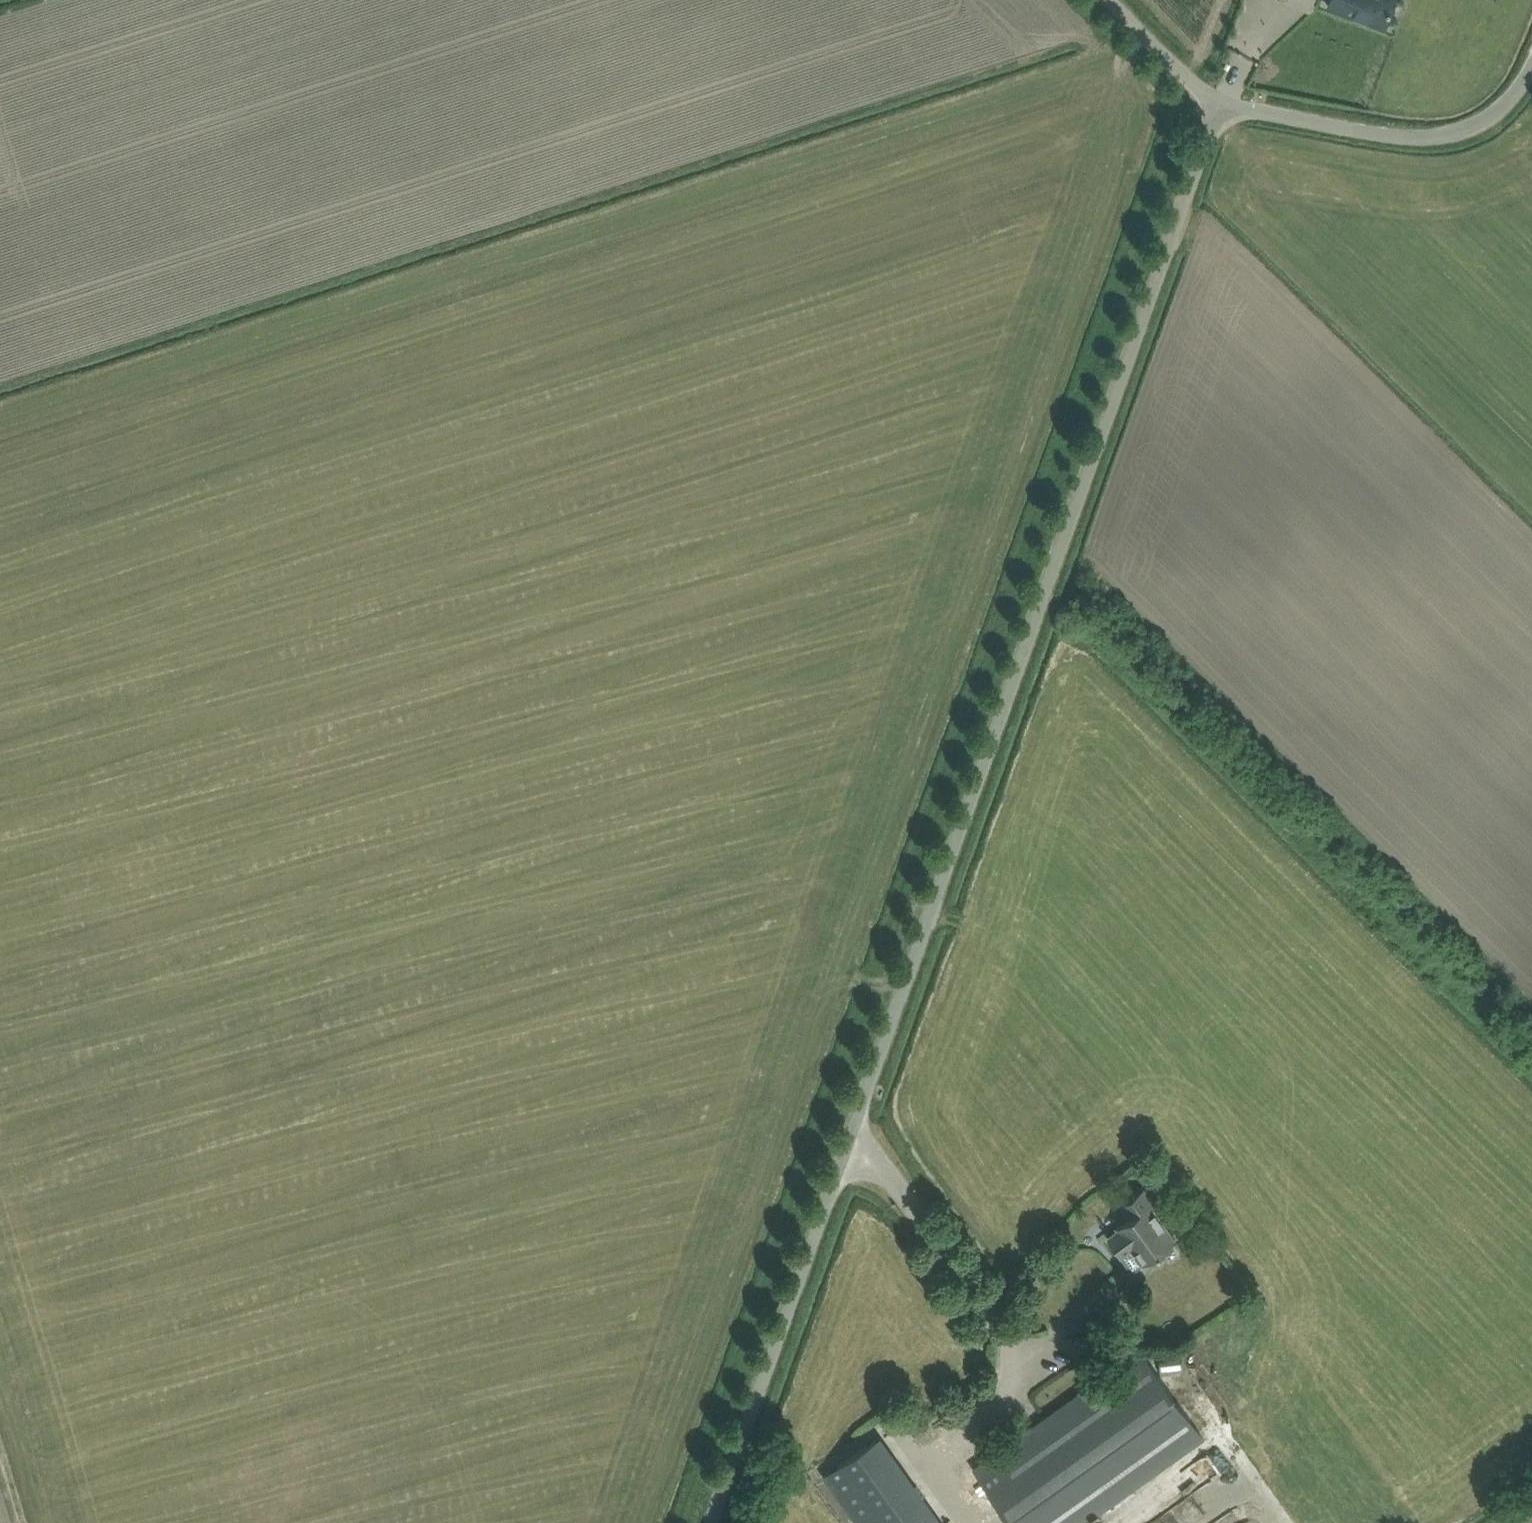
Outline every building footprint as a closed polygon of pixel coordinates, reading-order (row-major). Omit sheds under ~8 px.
[(1392,0),(1330,0),(1329,5),(1355,15),(1356,11),(1384,22),(1392,0)] [(1119,1228),(1108,1236),(1117,1248),(1128,1241),(1143,1262),(1161,1249),(1164,1253),(1174,1246),(1171,1242),(1176,1238),(1152,1207),(1159,1202),(1147,1185),(1122,1203),(1122,1204),(1127,1201),(1135,1213),(1117,1225),(1119,1228)] [(1152,1365),(1141,1349),(974,1467),(1014,1522),(1082,1522),(1203,1436),(1152,1365)] [(887,1455),(875,1439),(825,1475),(859,1522),(935,1522),(887,1455)]
